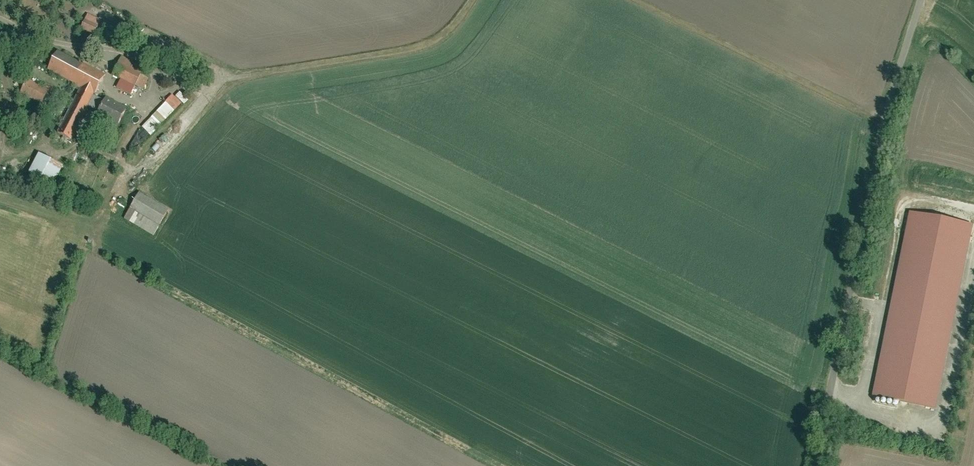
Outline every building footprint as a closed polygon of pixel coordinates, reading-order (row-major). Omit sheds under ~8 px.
[(102,20),(88,14),(81,30),(95,37),(102,20)] [(99,35),(118,43),(121,37),(102,29),(99,35)] [(83,64),(59,52),(49,72),(73,85),(73,87),(80,90),(57,136),(72,144),(90,109),(96,98),(107,75),(84,63),(83,64)] [(146,67),(123,56),(112,78),(120,81),(116,89),(134,98),(138,89),(144,91),(149,80),(142,76),(146,67)] [(23,94),(46,104),(52,90),(30,79),(23,94)] [(176,98),(173,95),(141,128),(152,138),(184,105),(185,106),(190,101),(181,93),(176,98)] [(129,110),(107,99),(105,102),(96,98),(90,109),(100,113),(98,118),(119,128),(129,110)] [(65,168),(40,155),(30,175),(55,188),(65,168)] [(141,194),(125,221),(155,238),(171,211),(141,194)] [(973,224),(909,211),(872,396),(936,409),(973,224)]
